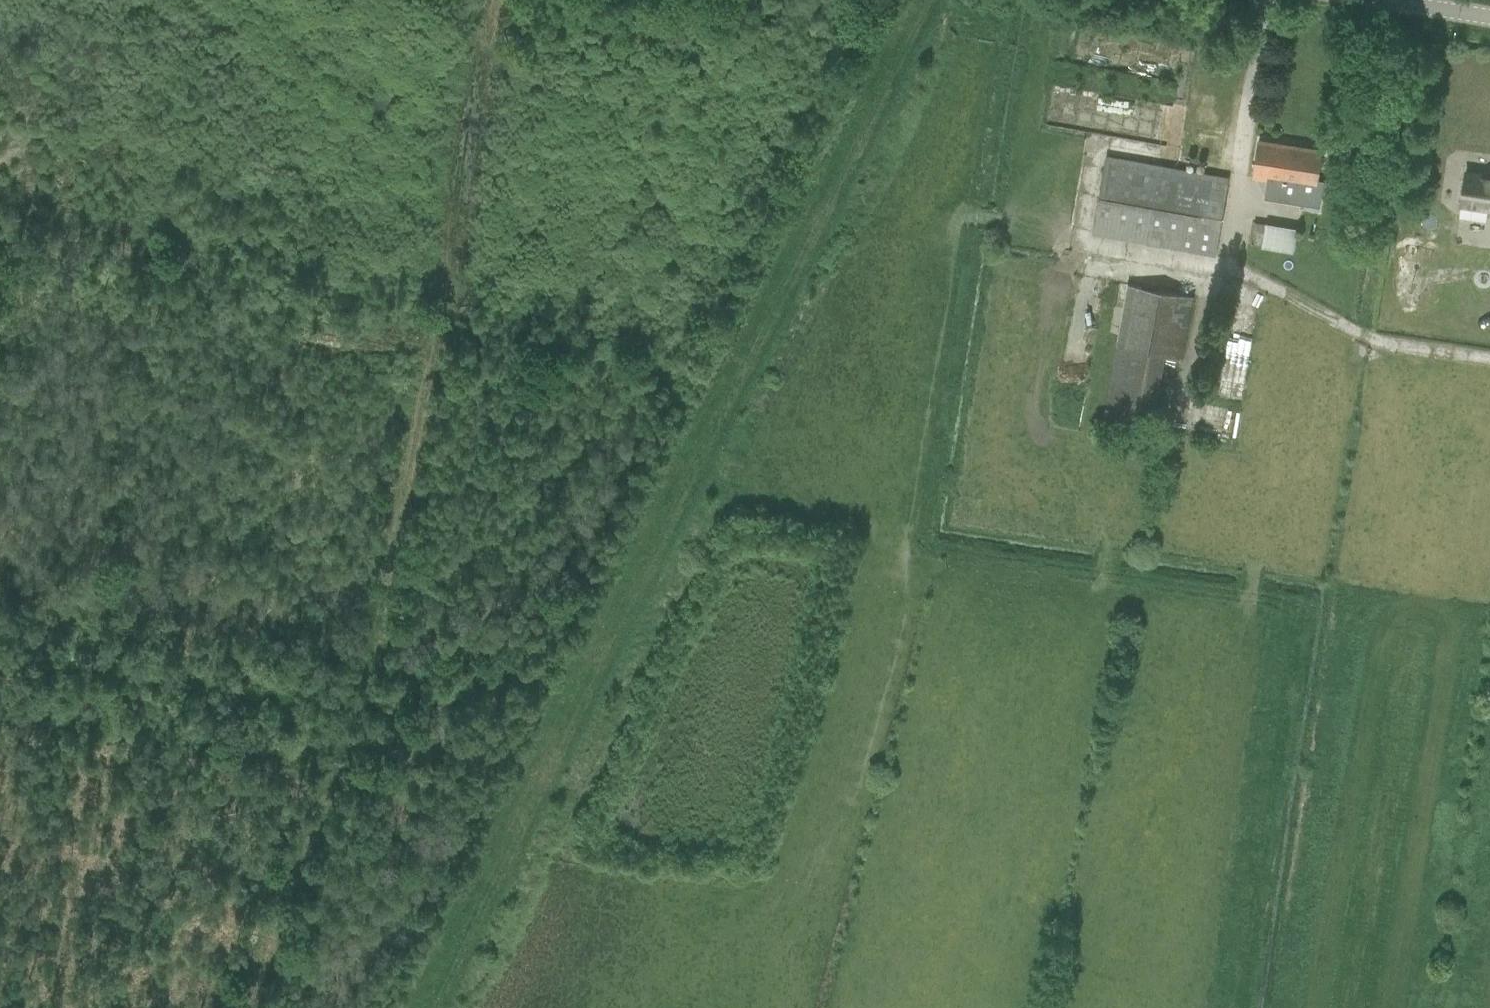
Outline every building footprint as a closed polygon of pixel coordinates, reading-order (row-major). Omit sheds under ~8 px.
[(1317,182),(1322,150),(1259,140),(1253,177),(1289,183),(1290,178),(1302,180),(1300,198),(1315,200),(1317,182)] [(1108,156),(1095,233),(1216,255),(1229,178),(1108,156)] [(1466,172),(1461,204),(1488,208),(1488,213),(1489,213),(1489,175),(1466,172)] [(1253,220),(1249,244),(1290,250),(1294,226),(1253,220)] [(1117,346),(1166,355),(1183,358),(1194,295),(1128,283),(1117,346)] [(1214,400),(1239,404),(1246,359),(1234,357),(1236,345),(1223,343),(1214,400)]
